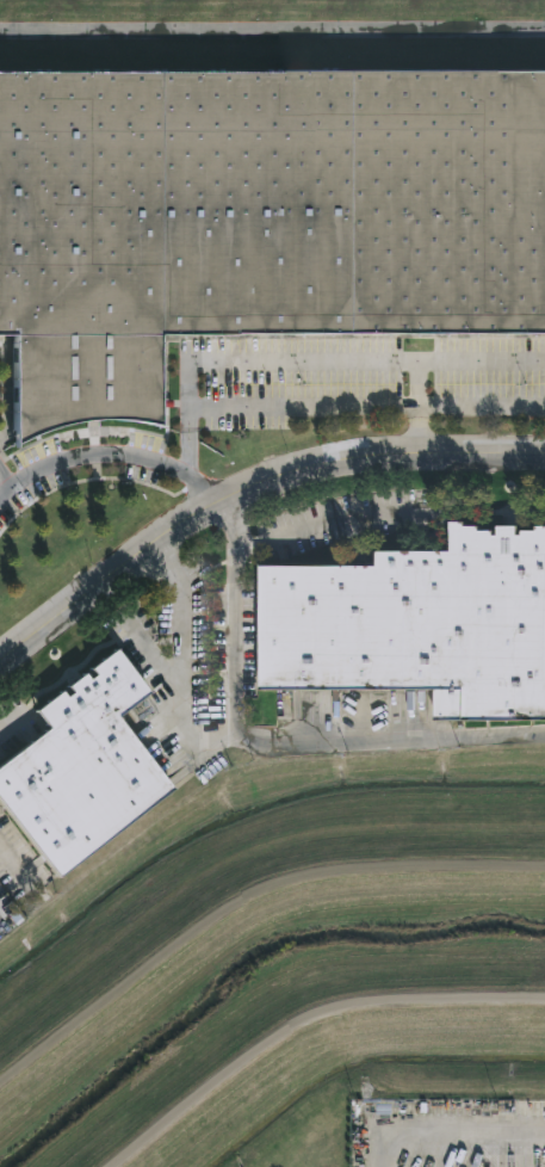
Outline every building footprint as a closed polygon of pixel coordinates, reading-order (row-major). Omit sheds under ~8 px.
[(0,74),(0,336),(7,336),(7,446),(30,434),(54,427),(76,422),(100,421),(125,422),(150,426),(150,336),(544,335),(544,73),(0,74)] [(433,692),(433,722),(544,722),(544,529),(533,529),(533,533),(519,533),(519,538),(514,538),(514,529),(494,530),(494,538),(490,538),(490,533),(475,533),(475,530),(460,530),(460,525),(446,525),(446,554),(373,554),(373,569),(256,570),(256,693),(433,692)] [(165,790),(111,720),(143,694),(110,652),(86,671),(89,675),(81,681),(78,677),(62,689),(66,693),(60,698),(56,693),(31,712),(45,729),(0,764),(0,813),(51,878),(165,790)]
